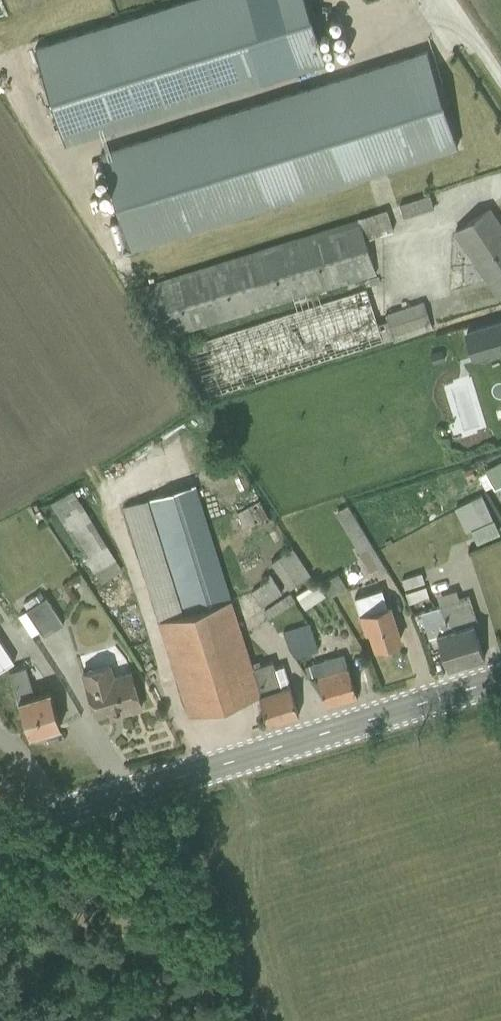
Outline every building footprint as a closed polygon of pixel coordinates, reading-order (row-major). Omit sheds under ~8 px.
[(326,60),(306,0),(185,0),(35,46),(65,141),(326,60)] [(131,247),(457,143),(427,49),(101,153),(131,247)] [(403,214),(433,205),(429,192),(399,202),(403,214)] [(500,292),(500,223),(489,205),(453,229),(498,294),(500,292)] [(391,227),(387,207),(133,287),(160,337),(362,275),(364,280),(378,276),(365,236),(391,227)] [(377,321),(365,285),(171,347),(207,397),(393,336),(394,339),(432,327),(423,299),(385,311),(387,318),(377,321)] [(500,350),(500,320),(464,330),(472,358),(500,350)] [(483,469),(494,488),(500,484),(500,459),(483,469)] [(268,722),(298,713),(283,664),(275,666),(273,659),(252,665),(195,482),(125,505),(189,715),(259,693),(268,722)] [(230,498),(249,531),(270,519),(251,486),(230,498)] [(100,582),(122,568),(72,488),(50,501),(100,582)] [(480,540),(498,532),(481,492),(454,506),(465,530),(473,526),(480,540)] [(335,510),(369,570),(378,565),(379,568),(384,565),(347,503),(335,510)] [(289,587),(310,572),(292,545),(271,560),(289,587)] [(346,585),(338,571),(323,580),(332,594),(346,585)] [(404,587),(424,581),(421,571),(402,577),(404,587)] [(261,605),(282,591),(270,572),(265,575),(267,579),(251,590),(261,605)] [(305,608),(325,594),(316,580),(295,592),(305,608)] [(408,601),(429,595),(426,585),(405,591),(408,601)] [(373,646),(402,638),(391,602),(386,603),(381,587),(354,595),(365,631),(368,630),(373,646)] [(465,662),(484,656),(472,621),(477,620),(469,594),(459,597),(456,587),(436,593),(444,618),(454,627),(465,662)] [(269,617),(295,600),(289,592),(263,609),(269,617)] [(44,634),(63,621),(45,595),(26,608),(44,634)] [(295,654),(318,647),(309,621),(282,630),(288,645),(295,654)] [(465,662),(454,627),(435,632),(447,667),(465,662)] [(9,663),(0,644),(0,668),(9,663)] [(326,704),(357,695),(344,651),(304,664),(307,673),(316,671),(326,704)] [(110,716),(143,706),(131,667),(114,672),(110,661),(80,670),(95,715),(108,711),(110,716)] [(29,733),(60,723),(49,687),(34,692),(25,664),(9,669),(29,733)]
